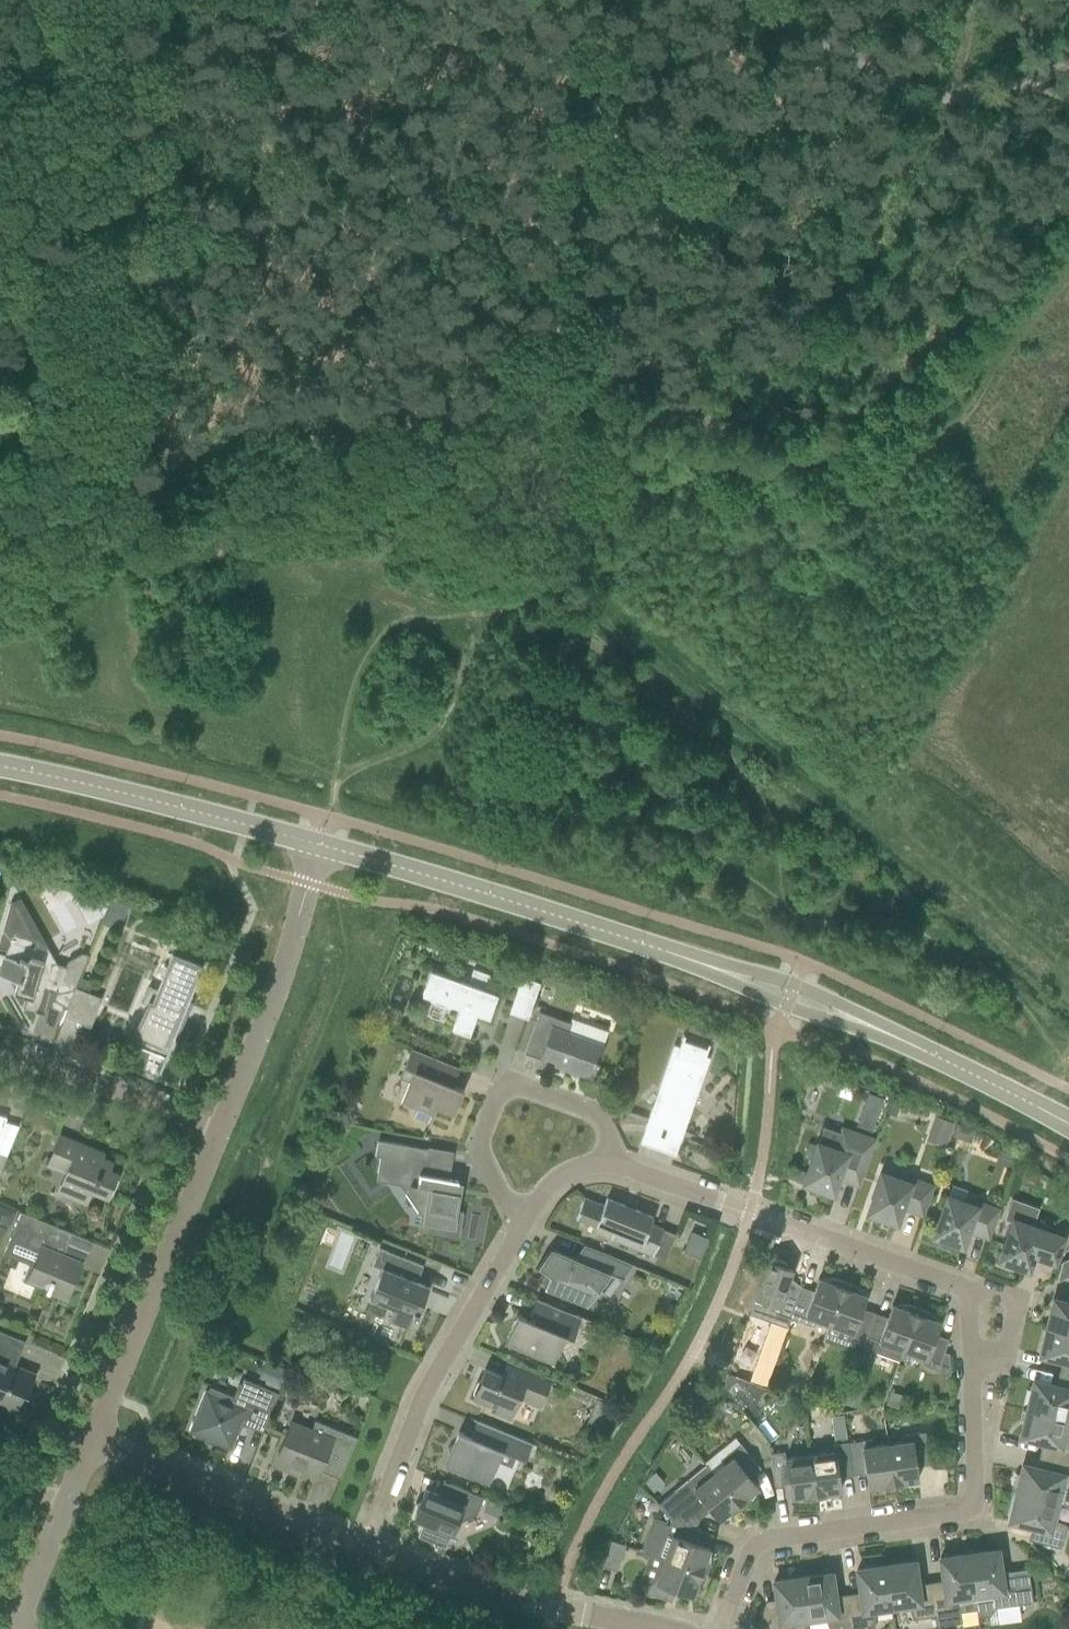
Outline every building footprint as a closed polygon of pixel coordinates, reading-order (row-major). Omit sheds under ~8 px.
[(52,885),(48,887),(55,900),(70,891),(72,890),(52,885)] [(63,1016),(75,987),(88,956),(81,953),(67,961),(66,966),(52,962),(46,950),(44,949),(44,952),(29,948),(32,939),(9,902),(0,937),(0,948),(6,950),(4,956),(0,955),(0,956),(4,957),(0,971),(0,976),(17,981),(13,994),(23,996),(20,1008),(41,1014),(44,1002),(65,1008),(58,1024),(59,1025),(63,1016)] [(202,965),(199,964),(172,953),(157,989),(148,985),(140,1003),(150,1006),(134,1045),(164,1058),(202,965)] [(444,1006),(453,1006),(459,1008),(451,1029),(468,1035),(475,1014),(488,1018),(496,994),(484,990),(489,975),(472,969),(467,984),(429,971),(421,995),(428,997),(435,1003),(444,1006)] [(532,1004),(534,998),(539,984),(521,977),(515,992),(532,998),(530,1004),(532,1004)] [(101,998),(75,987),(63,1016),(90,1027),(101,998)] [(556,992),(546,988),(543,997),(553,1000),(556,992)] [(539,1012),(524,1053),(543,1060),(544,1058),(556,1062),(554,1065),(591,1078),(595,1065),(597,1065),(598,1061),(597,1061),(608,1030),(572,1017),(570,1023),(539,1012)] [(674,1045),(647,1119),(683,1132),(693,1104),(688,1092),(700,1085),(709,1057),(704,1055),(709,1043),(683,1034),(678,1046),(674,1045)] [(411,1048),(399,1078),(409,1082),(400,1102),(417,1109),(413,1117),(427,1122),(426,1125),(427,1126),(434,1108),(453,1115),(463,1090),(452,1085),(459,1069),(459,1068),(411,1048)] [(867,1092),(864,1102),(879,1108),(883,1098),(867,1092)] [(890,1096),(884,1112),(895,1116),(896,1113),(901,1100),(890,1096)] [(934,1115),(930,1126),(949,1132),(953,1122),(934,1115)] [(956,1122),(952,1135),(969,1141),(974,1129),(956,1122)] [(817,1144),(812,1157),(803,1183),(832,1194),(839,1173),(845,1175),(843,1181),(858,1186),(874,1139),(841,1127),(840,1132),(823,1127),(818,1141),(817,1144)] [(59,1135),(51,1155),(49,1161),(67,1168),(63,1180),(76,1185),(72,1193),(87,1199),(90,1191),(107,1198),(109,1193),(112,1194),(118,1179),(115,1178),(117,1173),(108,1170),(112,1162),(84,1151),(86,1146),(59,1135)] [(812,1157),(817,1144),(818,1141),(807,1137),(801,1153),(812,1157)] [(427,1150),(406,1146),(377,1141),(374,1156),(380,1157),(377,1172),(382,1181),(409,1186),(408,1191),(421,1209),(426,1210),(423,1229),(441,1232),(441,1230),(459,1233),(463,1212),(455,1211),(459,1193),(453,1192),(455,1182),(457,1182),(457,1181),(446,1179),(449,1164),(425,1160),(427,1150)] [(881,1173),(867,1213),(896,1223),(903,1203),(908,1205),(906,1210),(922,1216),(932,1185),(899,1174),(897,1179),(881,1173)] [(653,1217),(606,1198),(603,1205),(583,1197),(575,1217),(612,1232),(610,1238),(652,1256),(663,1229),(650,1224),(653,1217)] [(947,1197),(933,1236),(962,1247),(969,1226),(974,1228),(972,1234),(988,1239),(998,1209),(965,1197),(963,1203),(947,1197)] [(1004,1219),(1012,1221),(999,1260),(1028,1270),(1035,1250),(1040,1251),(1038,1257),(1054,1262),(1064,1232),(1031,1220),(1035,1208),(1011,1199),(1004,1219)] [(7,1226),(12,1213),(0,1208),(0,1223),(7,1226)] [(72,1233),(52,1224),(20,1212),(8,1241),(38,1253),(32,1267),(29,1265),(23,1281),(38,1287),(39,1283),(46,1286),(45,1290),(66,1298),(78,1269),(65,1263),(68,1256),(63,1255),(72,1233)] [(690,1231),(684,1247),(699,1254),(700,1254),(707,1234),(692,1228),(690,1231)] [(608,1297),(632,1265),(589,1247),(583,1262),(551,1249),(537,1267),(548,1275),(543,1287),(586,1305),(598,1289),(608,1297)] [(422,1266),(402,1258),(379,1248),(371,1265),(381,1269),(369,1298),(394,1309),(389,1321),(407,1328),(412,1316),(416,1318),(418,1313),(417,1313),(428,1287),(416,1282),(422,1266)] [(1061,1261),(1057,1281),(1068,1276),(1068,1258),(1061,1261)] [(754,1298),(755,1298),(749,1314),(786,1327),(789,1318),(798,1292),(785,1287),(792,1269),(788,1268),(786,1264),(783,1262),(779,1260),(775,1260),(770,1262),(767,1261),(754,1298)] [(811,1296),(798,1292),(789,1318),(813,1326),(815,1319),(828,1324),(844,1281),(833,1279),(823,1277),(823,1280),(818,1279),(811,1296)] [(853,1286),(844,1281),(828,1324),(852,1333),(850,1339),(863,1344),(872,1318),(859,1313),(865,1296),(861,1294),(862,1291),(853,1286)] [(513,1321),(504,1344),(524,1353),(552,1364),(564,1335),(572,1338),(580,1317),(555,1307),(535,1299),(524,1325),(513,1321)] [(1053,1299),(1046,1327),(1068,1333),(1068,1303),(1053,1299)] [(863,1344),(862,1347),(875,1352),(899,1360),(902,1350),(917,1308),(907,1305),(897,1304),(896,1307),(891,1305),(887,1317),(885,1323),(872,1318),(863,1344)] [(917,1308),(902,1350),(926,1359),(923,1365),(937,1370),(943,1353),(948,1339),(947,1339),(945,1344),(933,1339),(935,1334),(939,1322),(934,1320),(936,1318),(927,1312),(917,1308)] [(1046,1327),(1039,1355),(1067,1362),(1064,1374),(1068,1376),(1068,1333),(1046,1327)] [(4,1333),(0,1331),(0,1407),(15,1413),(23,1393),(27,1394),(33,1380),(18,1374),(14,1366),(25,1341),(4,1333)] [(734,1354),(727,1373),(734,1376),(740,1378),(741,1378),(748,1359),(734,1354)] [(550,1378),(527,1368),(507,1360),(506,1361),(517,1366),(512,1380),(485,1368),(472,1398),(496,1408),(494,1412),(509,1418),(518,1397),(539,1406),(550,1378)] [(271,1367),(265,1381),(277,1386),(283,1372),(271,1367)] [(724,1382),(722,1387),(733,1401),(740,1409),(766,1387),(765,1387),(741,1378),(740,1378),(734,1376),(727,1373),(724,1382)] [(1064,1374),(1061,1387),(1033,1380),(1030,1390),(1026,1389),(1022,1404),(1027,1405),(1026,1409),(1067,1419),(1068,1410),(1068,1376),(1064,1374)] [(278,1393),(263,1387),(243,1379),(233,1402),(206,1391),(189,1431),(204,1437),(206,1434),(216,1438),(214,1441),(230,1448),(241,1418),(264,1427),(272,1407),(278,1393)] [(850,1389),(845,1403),(846,1404),(857,1408),(862,1394),(850,1389)] [(889,1390),(884,1403),(886,1404),(898,1408),(902,1395),(889,1390)] [(596,1399),(592,1408),(608,1415),(614,1407),(596,1399)] [(1026,1409),(1019,1437),(1056,1446),(1053,1458),(1068,1462),(1068,1437),(1063,1435),(1067,1419),(1026,1409)] [(842,1414),(830,1415),(832,1429),(844,1427),(842,1414)] [(291,1422),(283,1441),(275,1461),(278,1462),(277,1467),(295,1474),(296,1470),(316,1478),(319,1470),(338,1478),(338,1479),(339,1480),(356,1438),(335,1430),(315,1421),(311,1430),(291,1422)] [(447,1448),(448,1455),(443,1466),(488,1484),(501,1451),(524,1460),(531,1443),(496,1429),(476,1421),(470,1437),(458,1432),(453,1444),(447,1448)] [(691,1433),(691,1426),(687,1421),(678,1428),(685,1437),(691,1433)] [(901,1435),(902,1442),(887,1444),(893,1489),(903,1487),(913,1483),(912,1480),(917,1480),(915,1461),(928,1459),(928,1464),(929,1464),(925,1432),(901,1435)] [(893,1489),(887,1444),(873,1446),(872,1439),(847,1442),(851,1470),(864,1468),(867,1486),(872,1486),(872,1489),(882,1490),(893,1489)] [(851,1470),(847,1442),(833,1444),(834,1451),(809,1455),(816,1500),(826,1498),(836,1494),(835,1491),(840,1490),(837,1472),(851,1470)] [(724,1464),(712,1473),(741,1508),(749,1501),(756,1492),(753,1491),(757,1487),(745,1473),(755,1465),(759,1469),(760,1468),(746,1451),(739,1443),(719,1458),(724,1464)] [(940,1443),(940,1450),(940,1461),(953,1461),(952,1443),(940,1443)] [(816,1500),(809,1455),(785,1458),(784,1451),(769,1453),(774,1486),(775,1486),(774,1481),(787,1479),(790,1497),(795,1497),(794,1500),(805,1501),(816,1500)] [(1020,1474),(1015,1473),(1011,1487),(1016,1488),(1015,1492),(1056,1502),(1068,1505),(1068,1462),(1053,1458),(1050,1471),(1022,1464),(1020,1474)] [(705,1464),(657,1503),(670,1520),(695,1528),(699,1518),(699,1517),(696,1513),(706,1505),(718,1519),(722,1516),(723,1519),(732,1514),(741,1508),(712,1473),(705,1464)] [(651,1473),(643,1480),(652,1492),(663,1482),(654,1471),(651,1473)] [(483,1496),(450,1483),(444,1498),(425,1490),(420,1500),(415,1502),(417,1508),(413,1518),(423,1522),(417,1537),(433,1543),(432,1546),(439,1548),(440,1546),(446,1548),(457,1522),(475,1515),(483,1496)] [(1056,1502),(1015,1492),(1008,1520),(1036,1527),(1033,1541),(1060,1547),(1066,1524),(1052,1518),(1056,1502)] [(546,1494),(542,1504),(545,1506),(555,1510),(559,1500),(546,1494)] [(670,1520),(668,1525),(654,1520),(643,1552),(663,1559),(706,1574),(709,1564),(710,1553),(707,1553),(709,1548),(691,1542),(696,1530),(701,1532),(701,1531),(695,1528),(670,1520)] [(541,1536),(545,1526),(536,1522),(531,1531),(541,1536)] [(610,1543),(609,1546),(602,1567),(616,1571),(625,1546),(611,1541),(610,1543)] [(1037,1549),(1030,1557),(1042,1567),(1049,1559),(1037,1549)] [(1001,1578),(1000,1573),(997,1550),(968,1554),(976,1609),(975,1610),(976,1617),(989,1616),(994,1607),(1019,1604),(1015,1576),(1001,1578)] [(976,1609),(968,1554),(939,1558),(943,1586),(931,1588),(935,1616),(936,1626),(962,1622),(960,1612),(975,1610),(976,1609)] [(663,1559),(655,1582),(654,1581),(649,1585),(646,1593),(670,1601),(674,1590),(692,1596),(693,1591),(696,1593),(702,1584),(706,1574),(663,1559)] [(914,1561),(885,1565),(891,1607),(907,1605),(912,1619),(935,1616),(931,1588),(918,1590),(914,1561)] [(860,1598),(847,1600),(851,1628),(874,1624),(874,1609),(891,1607),(885,1565),(856,1569),(860,1598)] [(847,1600),(835,1602),(831,1573),(802,1577),(808,1619),(824,1616),(828,1628),(841,1628),(851,1628),(847,1600)] [(762,1612),(757,1625),(760,1628),(791,1628),(791,1621),(808,1619),(802,1577),(773,1581),(776,1603),(764,1604),(762,1612)]
